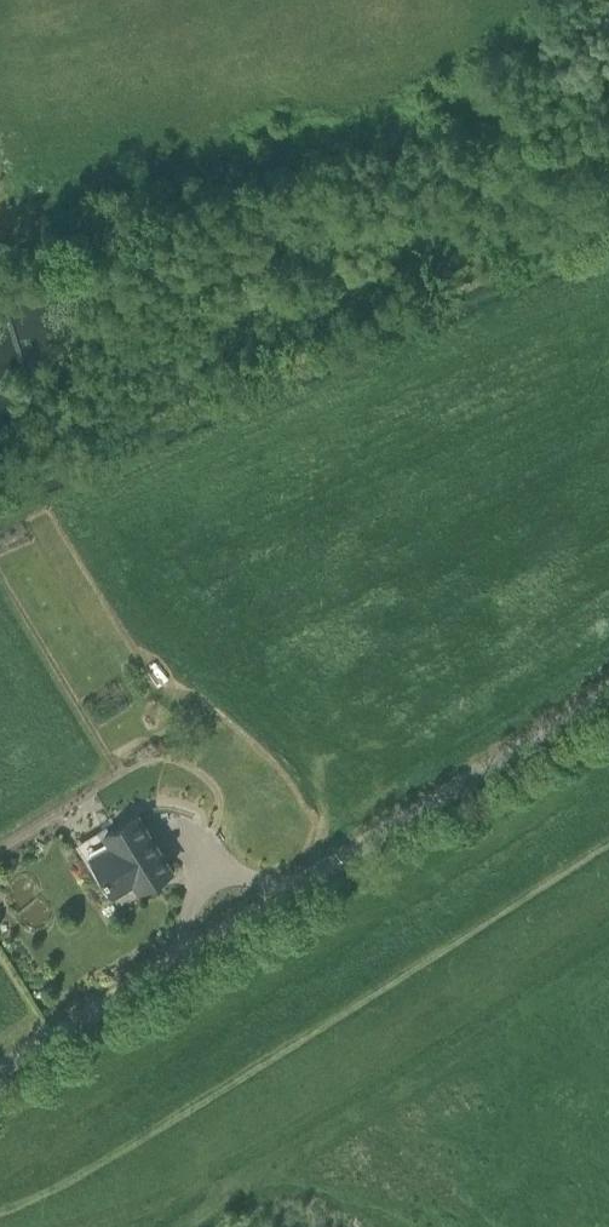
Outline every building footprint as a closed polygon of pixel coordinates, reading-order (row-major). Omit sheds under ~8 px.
[(168,812),(161,814),(163,821),(169,820),(168,812)] [(138,889),(171,868),(137,815),(104,835),(111,845),(84,862),(106,897),(133,881),(138,889)]
